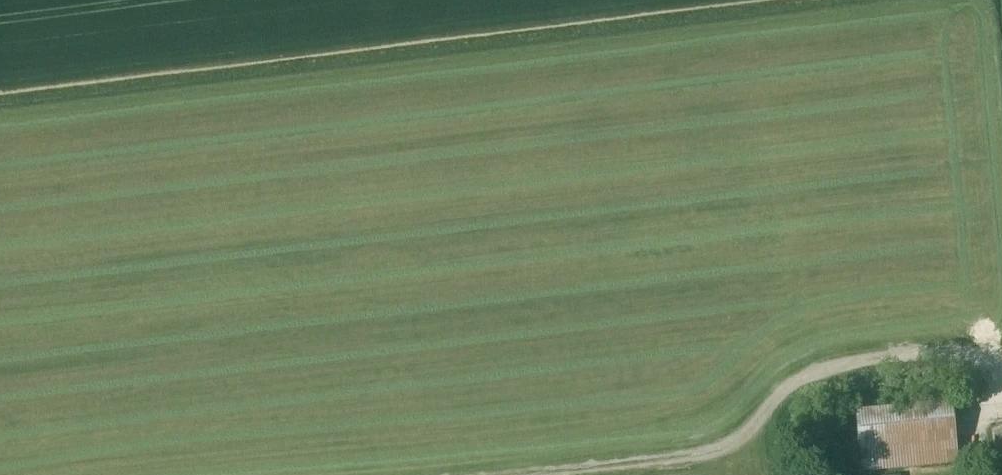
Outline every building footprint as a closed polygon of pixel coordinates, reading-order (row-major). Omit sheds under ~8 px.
[(857,470),(955,463),(951,403),(853,410),(857,470)]
